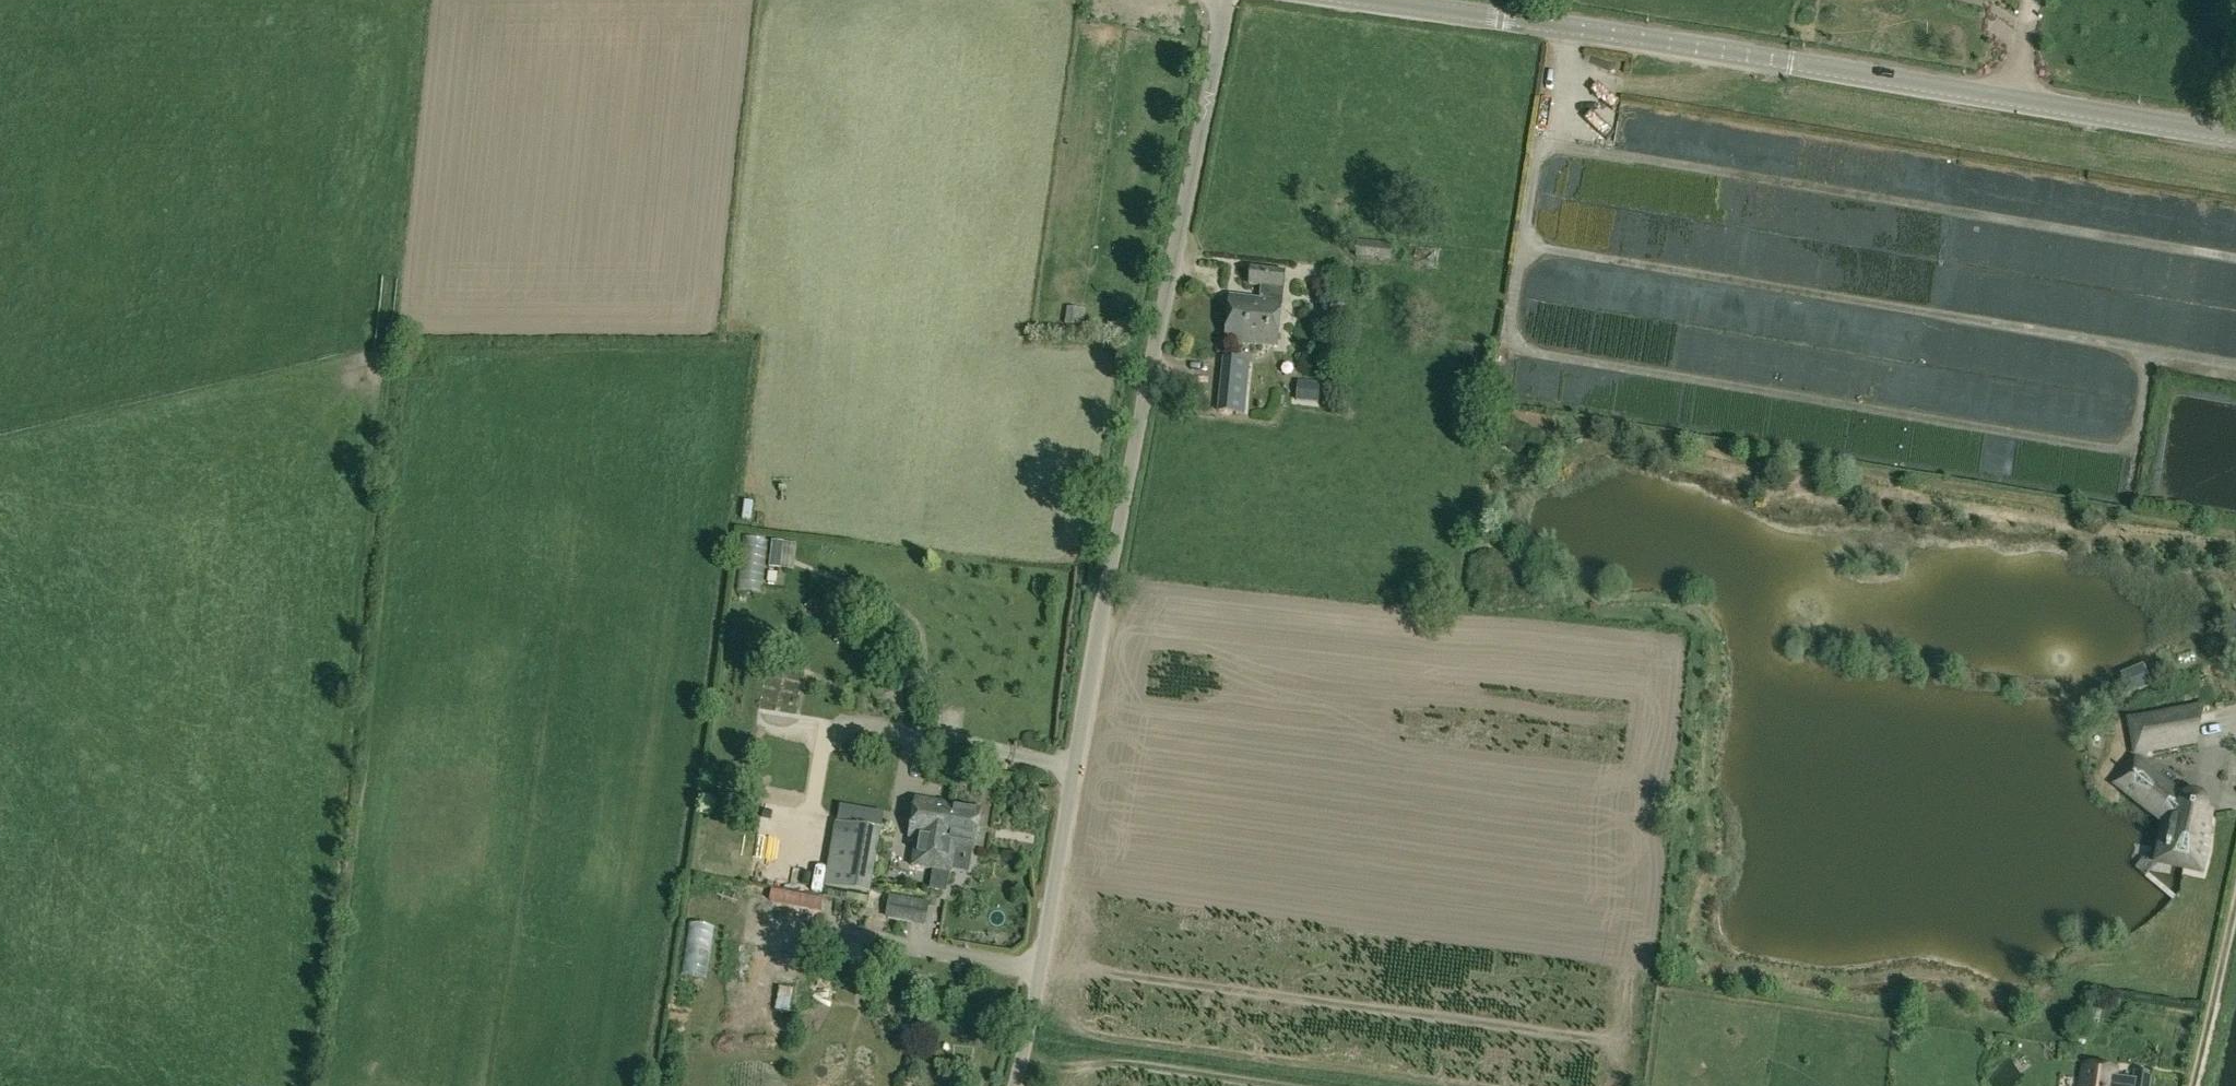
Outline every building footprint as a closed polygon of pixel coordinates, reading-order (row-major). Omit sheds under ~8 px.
[(1392,262),(1393,244),(1357,241),(1356,258),(1392,262)] [(1410,245),(1408,263),(1436,266),(1438,248),(1410,245)] [(1226,342),(1277,347),(1281,302),(1283,302),(1285,271),(1251,268),(1249,286),(1261,287),(1260,299),(1231,296),(1226,342)] [(1217,413),(1245,416),(1251,361),(1223,357),(1217,413)] [(1311,397),(1315,375),(1294,372),(1290,393),(1311,397)] [(780,568),(783,541),(772,540),(769,567),(780,568)] [(2194,740),(2189,715),(2209,711),(2209,710),(2152,720),(2141,724),(2132,730),(2133,731),(2134,731),(2147,746),(2194,740)] [(2207,814),(2204,813),(2200,801),(2189,799),(2186,802),(2150,775),(2141,772),(2122,780),(2120,780),(2126,790),(2134,798),(2169,825),(2168,833),(2171,834),(2170,848),(2166,847),(2165,857),(2166,860),(2169,862),(2195,866),(2199,865),(2201,862),(2207,814)] [(873,777),(872,792),(884,793),(886,778),(873,777)] [(951,873),(954,850),(973,852),(973,848),(974,848),(980,808),(916,798),(910,838),(917,839),(912,866),(951,873)] [(836,823),(825,888),(871,896),(882,831),(836,823)] [(886,917),(911,922),(915,900),(890,896),(886,917)] [(671,1027),(688,1030),(706,922),(686,919),(680,957),(693,959),(691,973),(680,971),(671,1027)] [(2078,1085),(2148,1085),(2150,1074),(2134,1072),(2132,1080),(2113,1078),(2114,1069),(2081,1065),(2078,1085)]
